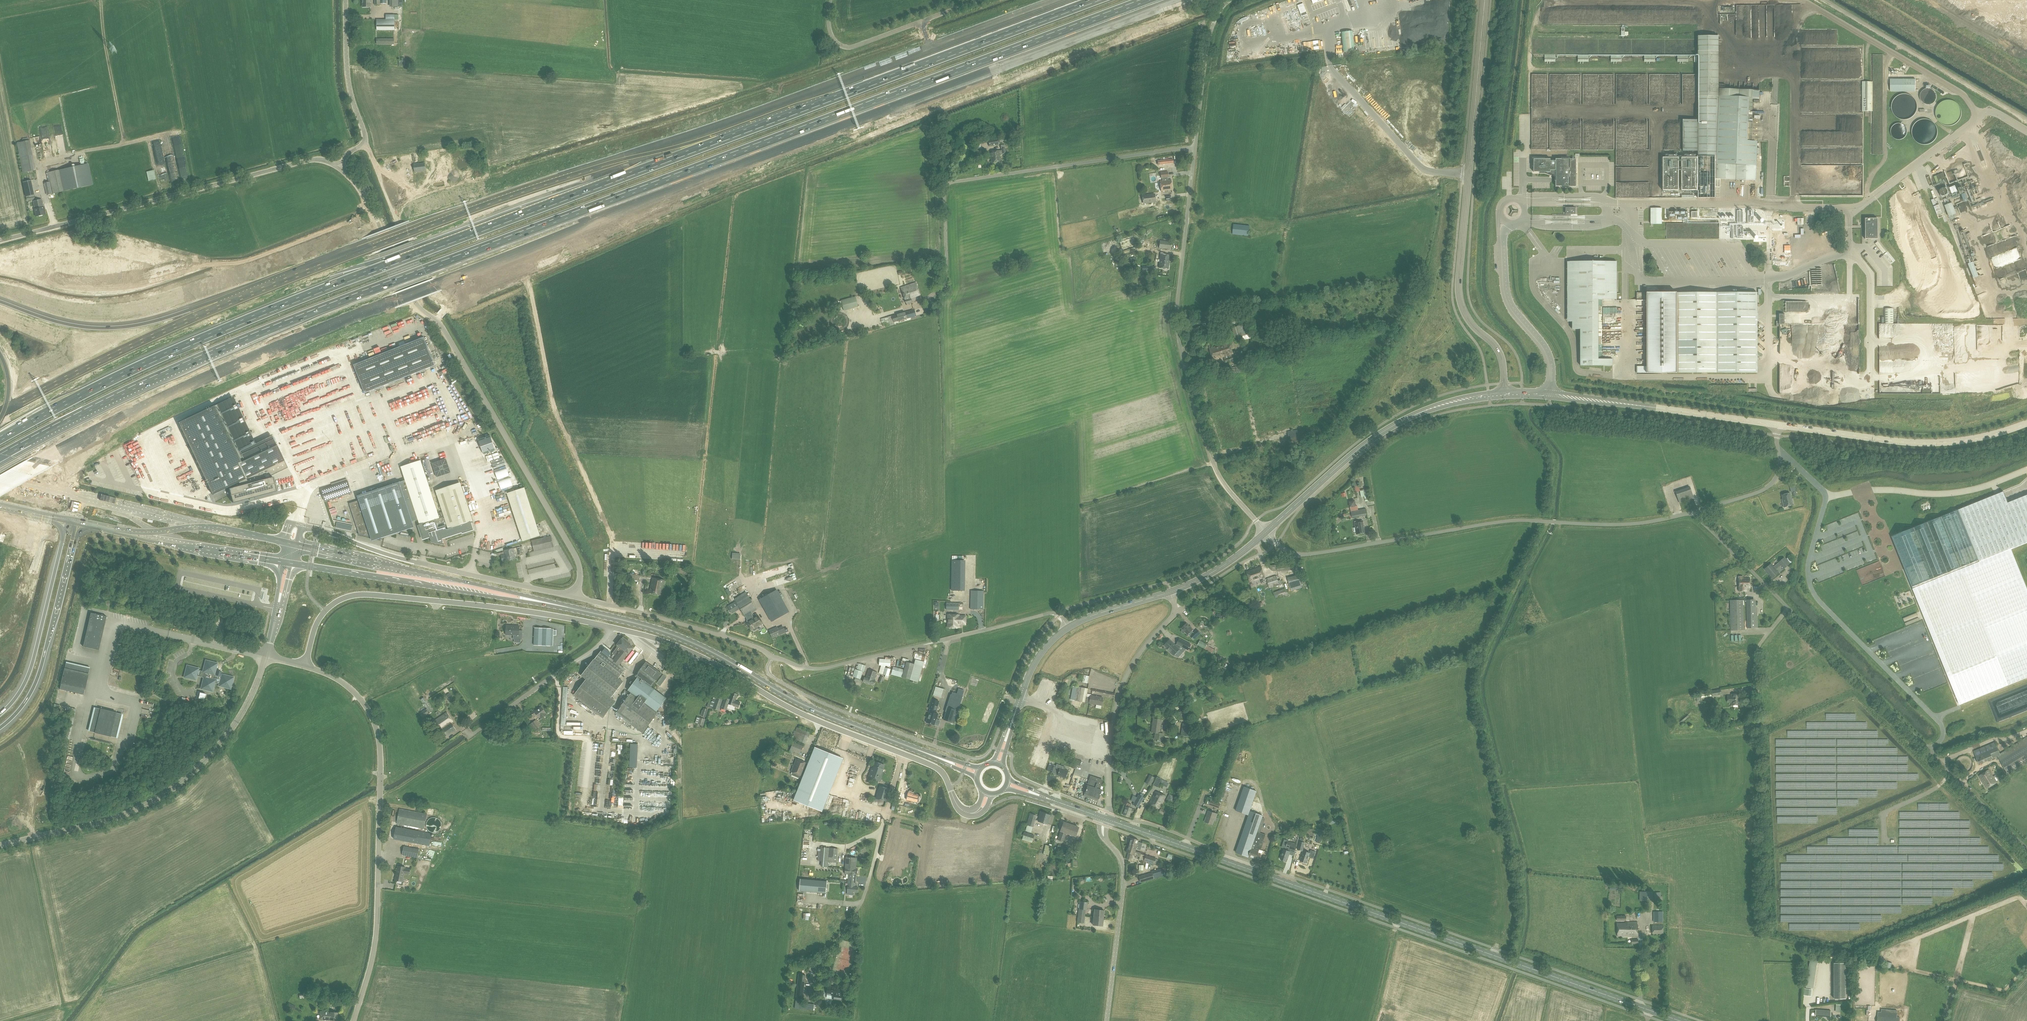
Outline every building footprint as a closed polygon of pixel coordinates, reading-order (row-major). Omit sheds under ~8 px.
[(394,24),(394,20),(386,20),(377,20),(377,24),(377,31),(394,31),(394,24)] [(1352,31),(1342,32),(1344,52),(1355,51),(1352,31)] [(1718,36),(1698,36),(1698,120),(1683,120),(1683,151),(1698,151),(1698,157),(1681,157),(1681,190),(1698,190),(1698,198),(1715,198),(1715,187),(1720,187),(1721,179),(1756,180),(1757,141),(1751,141),(1753,99),(1759,99),(1759,90),(1719,89),(1719,51),(1718,36)] [(2008,68),(2011,72),(2026,62),(2026,55),(2008,68)] [(1916,91),(1916,79),(1891,79),(1891,91),(1916,91)] [(1862,111),(1873,111),(1873,82),(1862,82),(1862,111)] [(1921,94),(1920,96),(1920,97),(1921,99),(1921,101),(1922,102),(1924,103),(1925,104),(1927,105),(1929,105),(1931,105),(1932,104),(1934,103),(1935,101),(1936,100),(1937,98),(1937,96),(1937,95),(1936,93),(1935,91),(1934,90),(1932,89),(1931,88),(1929,88),(1927,88),(1925,89),(1924,90),(1922,91),(1921,92),(1921,94)] [(1892,104),(1891,107),(1892,109),(1892,111),(1893,113),(1895,115),(1897,117),(1899,118),(1901,119),(1903,119),(1906,119),(1908,119),(1910,118),(1912,117),(1914,115),(1915,113),(1917,111),(1917,109),(1917,107),(1917,104),(1917,102),(1915,100),(1914,98),(1912,96),(1910,95),(1908,94),(1906,94),(1903,94),(1901,94),(1899,95),(1897,96),(1895,98),(1893,100),(1892,102),(1892,104)] [(1912,129),(1912,132),(1912,134),(1913,136),(1914,139),(1915,140),(1917,142),(1919,143),(1921,144),(1924,145),(1926,145),(1928,144),(1931,143),(1933,142),(1934,140),(1936,139),(1937,136),(1938,134),(1938,132),(1938,129),(1937,127),(1936,125),(1934,123),(1933,121),(1931,120),(1928,119),(1926,119),(1924,119),(1921,119),(1919,120),(1917,121),(1915,123),(1914,125),(1913,127),(1912,129)] [(1904,125),(1902,124),(1901,123),(1899,123),(1897,123),(1895,124),(1894,125),(1893,125),(1893,126),(1892,127),(1891,129),(1891,131),(1891,133),(1891,135),(1892,136),(1893,137),(1895,139),(1896,139),(1898,140),(1900,140),(1902,139),(1903,138),(1905,137),(1906,136),(1907,134),(1907,133),(1907,131),(1907,129),(1906,127),(1905,126),(1904,125)] [(49,141),(47,125),(39,126),(40,131),(41,131),(43,142),(49,141)] [(30,140),(18,143),(23,172),(35,170),(30,140)] [(1005,148),(1001,149),(1002,150),(990,152),(991,162),(1001,161),(1000,154),(1006,153),(1005,148)] [(1678,157),(1663,157),(1663,190),(1678,190),(1678,157)] [(1551,172),(1551,170),(1552,170),(1551,173),(1553,173),(1555,170),(1556,170),(1556,186),(1576,186),(1576,159),(1556,159),(1556,161),(1551,161),(1551,159),(1534,159),(1534,172),(1551,172)] [(414,173),(416,172),(426,171),(425,163),(413,165),(414,173)] [(88,164),(65,168),(63,169),(47,172),(49,182),(44,183),(46,195),(49,194),(51,194),(68,190),(93,185),(88,164)] [(1168,172),(1160,173),(1161,178),(1165,178),(1165,181),(1160,181),(1161,191),(1172,190),(1171,180),(1167,180),(1167,178),(1169,178),(1168,172)] [(23,182),(24,185),(26,197),(34,195),(31,180),(23,182)] [(1155,193),(1142,195),(1143,204),(1156,202),(1155,193)] [(1241,213),(1241,197),(1229,197),(1229,213),(1241,213)] [(36,216),(45,214),(44,207),(43,207),(42,199),(33,201),(35,209),(34,209),(36,216)] [(1952,202),(1944,204),(1948,216),(1956,213),(1952,202)] [(1651,208),(1651,224),(1662,224),(1662,208),(1651,208)] [(1222,211),(1202,209),(1201,218),(1221,220),(1222,211)] [(1865,218),(1865,239),(1878,239),(1878,218),(1865,218)] [(1948,222),(1945,223),(1952,242),(1955,241),(1948,222)] [(1232,234),(1249,236),(1250,226),(1234,224),(1232,234)] [(1957,236),(1962,235),(1964,245),(1967,244),(1965,231),(1960,231),(1960,230),(1956,230),(1957,236)] [(1160,240),(1159,245),(1159,248),(1171,250),(1172,242),(1160,240)] [(1874,242),(1882,252),(1885,250),(1877,240),(1874,242)] [(1161,254),(1160,260),(1156,259),(1155,262),(1160,262),(1159,268),(1169,269),(1170,255),(1161,254)] [(1573,329),(1581,329),(1580,365),(1613,365),(1613,359),(1603,359),(1603,299),(1617,299),(1617,261),(1568,261),(1568,322),(1573,322),(1573,329)] [(1973,277),(1979,275),(1973,261),(1968,263),(1973,277)] [(920,295),(916,283),(901,287),(905,300),(907,304),(912,303),(911,298),(920,295)] [(1651,366),(1637,366),(1637,373),(1717,373),(1758,372),(1757,292),(1717,293),(1637,293),(1637,299),(1651,299),(1651,366)] [(844,310),(858,306),(855,297),(841,300),(844,310)] [(893,322),(916,316),(914,309),(892,316),(893,322)] [(892,316),(885,318),(887,325),(887,326),(893,324),(894,324),(893,322),(892,316)] [(1247,323),(1239,326),(1244,340),(1252,338),(1247,323)] [(1244,340),(1239,326),(1232,328),(1236,343),(1244,340)] [(354,365),(365,393),(435,365),(424,337),(354,365)] [(1220,346),(1216,347),(1209,349),(1213,360),(1219,359),(1219,358),(1224,357),(1226,363),(1228,362),(1228,363),(1232,362),(1231,361),(1238,359),(1239,358),(1240,357),(1239,355),(1239,354),(1238,353),(1236,353),(1233,354),(1230,342),(1220,345),(1220,346)] [(1252,362),(1265,360),(1264,356),(1259,356),(1248,358),(1249,367),(1253,367),(1252,362)] [(214,409),(178,426),(212,498),(228,490),(229,491),(229,492),(232,506),(276,494),(272,480),(271,480),(270,479),(287,471),(276,448),(241,465),(214,409)] [(1288,431),(1289,438),(1290,438),(1292,446),(1305,444),(1303,431),(1298,432),(1297,429),(1288,431)] [(345,442),(344,437),(340,437),(340,434),(337,435),(337,439),(333,439),(333,443),(336,443),(336,447),(341,447),(341,449),(344,448),(344,442),(345,442)] [(255,454),(264,450),(262,445),(253,449),(255,454)] [(446,458),(432,462),(436,477),(451,472),(446,458)] [(462,487),(437,495),(443,512),(438,513),(421,460),(401,467),(405,480),(418,519),(420,524),(420,525),(418,525),(423,539),(430,537),(432,542),(444,545),(444,544),(443,544),(443,542),(442,539),(462,532),(463,533),(474,530),(471,522),(473,521),(462,487)] [(155,480),(155,465),(143,465),(143,480),(155,480)] [(1648,478),(1640,480),(1645,500),(1653,498),(1648,478)] [(405,480),(399,482),(399,481),(356,495),(358,500),(349,503),(359,534),(358,534),(381,539),(379,539),(414,527),(412,521),(418,519),(405,480)] [(321,490),(325,502),(331,499),(331,500),(352,493),(348,481),(321,490)] [(525,487),(507,493),(523,541),(540,536),(525,487)] [(1690,487),(1676,491),(1680,503),(1694,499),(1690,487)] [(1892,537),(1913,589),(1960,704),(2026,677),(2026,589),(2011,549),(2026,543),(2026,495),(2008,503),(2006,497),(2003,492),(1892,537)] [(1782,495),(1783,501),(1782,501),(1784,507),(1794,504),(1792,499),(1791,499),(1790,493),(1782,495)] [(1358,510),(1351,511),(1352,517),(1367,515),(1366,509),(1358,510)] [(1363,522),(1355,523),(1357,534),(1365,533),(1363,522)] [(551,536),(543,538),(532,541),(534,552),(545,549),(554,547),(551,536)] [(505,554),(501,555),(502,562),(516,559),(514,548),(504,550),(505,554)] [(1779,573),(1776,569),(1781,565),(1784,569),(1790,564),(1784,557),(1778,562),(1779,563),(1773,567),(1771,564),(1765,569),(1772,578),(1779,573)] [(964,560),(952,560),(952,590),(964,591),(964,560)] [(1277,564),(1277,565),(1277,570),(1277,571),(1293,570),(1292,562),(1277,564)] [(1265,577),(1261,566),(1247,571),(1250,582),(1265,577)] [(675,567),(674,573),(690,576),(691,570),(675,567)] [(1281,580),(1279,580),(1278,581),(1277,577),(1276,575),(1267,579),(1269,588),(1282,584),(1281,580)] [(1302,587),(1301,584),(1299,576),(1299,575),(1288,578),(1291,591),(1302,587)] [(1750,588),(1750,577),(1743,578),(1743,577),(1739,577),(1739,591),(1747,591),(1747,588),(1750,588)] [(650,593),(661,595),(665,580),(653,578),(650,593)] [(760,598),(773,621),(791,611),(778,588),(760,598)] [(971,609),(983,610),(984,591),(971,591),(971,609)] [(740,608),(744,615),(745,617),(746,617),(747,619),(747,621),(746,622),(749,627),(752,631),(753,630),(753,631),(754,631),(757,629),(758,628),(757,627),(763,624),(757,615),(753,617),(751,613),(752,613),(757,610),(747,594),(746,592),(735,599),(736,601),(728,606),(732,613),(740,608)] [(1730,600),(1731,631),(1744,630),(1743,608),(1743,599),(1730,600)] [(1758,628),(1757,607),(1756,608),(1756,599),(1746,599),(1747,608),(1747,628),(1758,628)] [(81,643),(79,648),(82,649),(83,646),(83,647),(99,650),(107,616),(91,613),(84,644),(81,643)] [(959,627),(959,624),(965,624),(965,616),(959,616),(959,615),(948,615),(948,627),(959,627)] [(1192,630),(1193,629),(1187,623),(1182,628),(1183,629),(1182,630),(1181,631),(1182,632),(1182,633),(1183,633),(1184,633),(1185,632),(1188,635),(1188,634),(1190,636),(1194,640),(1201,633),(1197,629),(1194,633),(1192,630)] [(520,626),(506,626),(506,635),(514,635),(513,639),(523,639),(523,631),(519,631),(520,626)] [(781,635),(777,627),(768,630),(772,638),(781,635)] [(553,636),(554,629),(551,629),(535,628),(534,645),(550,646),(553,646),(553,636)] [(592,662),(581,675),(587,680),(574,695),(603,718),(615,702),(610,698),(623,681),(618,678),(625,669),(619,665),(633,647),(629,644),(630,642),(623,637),(620,642),(619,642),(615,647),(616,648),(613,653),(615,655),(612,659),(609,656),(612,652),(606,647),(600,654),(599,654),(592,662)] [(1176,646),(1170,640),(1165,645),(1168,649),(1174,655),(1179,649),(1181,646),(1188,650),(1191,645),(1180,639),(1177,644),(1176,646)] [(1205,649),(1207,645),(1207,644),(1200,640),(1197,645),(1205,649)] [(1210,646),(1207,645),(1205,649),(1213,653),(1214,650),(1209,647),(1210,646)] [(630,663),(638,652),(635,650),(628,662),(630,663)] [(187,665),(183,677),(196,681),(197,676),(203,677),(200,689),(213,692),(215,683),(219,684),(218,686),(231,690),(234,677),(222,674),(222,673),(216,671),(218,663),(205,659),(202,671),(199,670),(199,668),(187,665)] [(906,662),(904,670),(902,677),(910,680),(918,682),(924,661),(915,659),(914,664),(906,662)] [(657,711),(666,699),(667,698),(651,687),(662,673),(646,661),(635,676),(637,678),(633,682),(631,681),(630,683),(632,684),(627,690),(628,690),(622,698),(621,700),(624,702),(615,713),(643,733),(658,713),(659,712),(657,711)] [(66,663),(60,689),(83,695),(90,668),(66,663)] [(902,677),(904,670),(893,667),(891,674),(902,677)] [(860,679),(862,672),(857,670),(855,669),(852,677),(860,679)] [(863,682),(874,685),(875,681),(874,681),(877,672),(869,669),(866,678),(864,677),(863,682)] [(663,675),(657,684),(660,686),(667,678),(663,675)] [(1075,701),(1079,701),(1089,703),(1102,706),(1103,698),(1091,695),(1090,697),(1087,697),(1088,688),(1087,688),(1084,688),(1078,686),(1073,686),(1071,700),(1075,701)] [(943,689),(936,687),(933,695),(941,697),(943,689)] [(1712,696),(1711,691),(1709,692),(1709,693),(1693,696),(1694,699),(1696,698),(1697,702),(1702,701),(1702,698),(1712,696)] [(722,704),(721,708),(726,710),(728,706),(728,704),(730,705),(738,708),(740,703),(735,701),(737,694),(732,692),(729,699),(725,698),(722,704)] [(956,709),(952,722),(954,723),(962,695),(952,692),(947,707),(956,709)] [(1740,705),(1740,694),(1731,694),(1731,696),(1728,696),(1727,702),(1731,702),(1731,705),(1740,705)] [(707,707),(712,709),(716,697),(711,695),(707,707)] [(716,697),(712,709),(719,711),(723,698),(716,697)] [(929,708),(930,709),(926,722),(934,725),(936,721),(936,720),(937,718),(937,717),(938,714),(934,713),(935,710),(936,711),(939,701),(932,699),(929,708)] [(426,701),(423,703),(430,713),(433,711),(426,701)] [(122,712),(93,706),(89,728),(111,732),(110,735),(117,736),(122,712)] [(531,713),(533,716),(536,714),(539,718),(540,717),(541,719),(547,714),(546,713),(542,707),(536,711),(535,710),(531,713)] [(944,720),(952,722),(956,709),(947,707),(944,720)] [(426,709),(422,712),(420,713),(423,718),(429,714),(426,709)] [(1182,715),(1188,715),(1187,710),(1177,712),(1178,718),(1183,718),(1182,715)] [(453,721),(447,712),(435,720),(446,737),(456,730),(451,722),(453,721)] [(1154,739),(1162,740),(1163,734),(1159,733),(1160,727),(1162,728),(1163,725),(1160,725),(1161,720),(1154,719),(1151,733),(1155,733),(1154,739)] [(538,727),(534,721),(530,724),(535,730),(538,727)] [(1196,725),(1182,723),(1180,736),(1195,738),(1196,725)] [(792,739),(804,744),(809,732),(797,728),(792,739)] [(2000,754),(1997,756),(2009,775),(2026,763),(2026,737),(2000,754)] [(803,746),(793,742),(790,750),(800,754),(803,746)] [(1997,756),(2000,754),(1995,742),(1992,743),(1973,751),(1979,764),(1993,758),(1997,756)] [(630,744),(629,767),(636,767),(638,745),(630,744)] [(794,800),(822,811),(843,758),(815,747),(794,800)] [(796,759),(791,772),(792,772),(791,775),(798,778),(799,775),(801,776),(806,763),(796,759)] [(872,768),(868,778),(880,781),(883,772),(882,772),(884,765),(875,762),(873,769),(872,768)] [(1067,775),(1067,774),(1068,770),(1065,769),(1064,770),(1056,767),(1049,765),(1047,770),(1050,771),(1049,772),(1054,773),(1057,774),(1057,775),(1066,778),(1066,777),(1067,776),(1067,775)] [(845,767),(843,779),(855,781),(856,771),(850,770),(851,768),(845,767)] [(1994,778),(1997,776),(1996,775),(1993,776),(1989,770),(1979,776),(1987,788),(1997,782),(1994,778)] [(2013,778),(2016,783),(2023,779),(2025,782),(2026,781),(2026,778),(2023,771),(2013,778)] [(1150,775),(1145,783),(1151,786),(1155,778),(1150,775)] [(1103,780),(1091,776),(1089,781),(1085,794),(1084,796),(1098,801),(1099,799),(1102,790),(1100,790),(1102,785),(1103,780)] [(879,786),(876,798),(886,801),(889,789),(879,786)] [(1244,787),(1236,811),(1249,815),(1236,853),(1249,857),(1249,856),(1256,859),(1259,849),(1261,850),(1266,835),(1257,832),(1263,816),(1250,811),(1257,791),(1244,787)] [(856,789),(853,797),(858,798),(860,792),(865,793),(866,792),(856,789)] [(1149,804),(1159,809),(1165,796),(1156,791),(1149,804)] [(906,799),(917,802),(919,796),(913,794),(913,793),(908,792),(906,799)] [(1133,804),(1138,808),(1144,798),(1139,795),(1133,804)] [(1219,809),(1221,804),(1211,800),(1209,805),(1219,809)] [(1126,806),(1123,815),(1129,817),(1131,808),(1130,808),(1131,804),(1127,803),(1126,806)] [(396,824),(425,829),(427,814),(399,808),(396,824)] [(1216,818),(1217,814),(1209,811),(1205,822),(1212,824),(1215,817),(1216,818)] [(1041,812),(1038,821),(1048,824),(1050,815),(1041,812)] [(1030,814),(1027,825),(1033,827),(1037,816),(1030,814)] [(440,830),(441,828),(441,827),(441,825),(441,824),(441,823),(440,821),(439,819),(437,818),(435,817),(434,817),(432,817),(431,818),(430,819),(428,820),(427,822),(426,823),(426,825),(426,827),(427,828),(428,830),(430,832),(432,832),(433,833),(435,833),(437,832),(438,831),(440,830)] [(1076,837),(1079,828),(1064,822),(1061,831),(1057,843),(1055,842),(1052,850),(1066,855),(1069,847),(1062,844),(1066,833),(1076,837)] [(394,839),(429,846),(432,833),(396,826),(394,839)] [(1321,843),(1325,831),(1320,829),(1316,842),(1321,843)] [(1138,840),(1130,838),(1129,843),(1133,845),(1132,850),(1135,851),(1136,849),(1140,850),(1142,843),(1138,842),(1138,840)] [(1291,852),(1289,852),(1290,849),(1295,850),(1297,844),(1288,841),(1286,847),(1286,849),(1285,848),(1284,850),(1283,852),(1282,852),(1281,855),(1282,856),(1281,859),(1286,861),(1288,858),(1291,852)] [(1141,853),(1135,851),(1132,850),(1133,845),(1129,843),(1126,852),(1129,853),(1127,859),(1131,860),(1133,854),(1134,854),(1134,855),(1140,857),(1141,853)] [(402,855),(417,858),(419,849),(404,846),(402,855)] [(828,862),(829,848),(821,848),(821,849),(821,851),(820,861),(822,861),(821,866),(828,867),(828,862)] [(838,849),(829,848),(828,862),(837,863),(838,849)] [(1304,851),(1300,861),(1304,862),(1304,863),(1305,863),(1306,863),(1307,863),(1309,856),(1313,858),(1315,851),(1311,850),(1309,853),(1304,851)] [(1145,856),(1143,862),(1153,865),(1155,859),(1145,856)] [(846,857),(846,868),(855,869),(856,858),(846,857)] [(398,866),(395,880),(403,882),(404,873),(409,874),(410,869),(405,868),(405,867),(398,866)] [(855,869),(846,868),(845,868),(845,874),(849,874),(848,882),(855,883),(856,875),(857,875),(857,869),(855,869)] [(1152,873),(1154,879),(1160,877),(1158,870),(1152,872),(1152,873)] [(1141,883),(1154,879),(1152,873),(1139,877),(1141,883)] [(799,891),(826,893),(827,881),(800,879),(799,891)] [(857,884),(855,884),(855,883),(848,882),(847,894),(854,895),(854,892),(857,892),(858,887),(857,887),(857,884)] [(1650,892),(1640,891),(1640,901),(1650,901),(1650,892)] [(1086,909),(1086,910),(1087,910),(1088,902),(1080,901),(1079,908),(1086,909)] [(1092,917),(1103,918),(1104,910),(1095,909),(1094,914),(1093,914),(1092,917)] [(1653,912),(1654,922),(1663,922),(1663,912),(1653,912)] [(1102,926),(1103,918),(1092,917),(1092,920),(1093,920),(1093,925),(1102,926)] [(1626,922),(1626,923),(1617,923),(1618,936),(1638,935),(1637,922),(1626,922)] [(1652,925),(1652,935),(1664,935),(1664,925),(1652,925)] [(1809,956),(1805,986),(1812,987),(1816,957),(1809,956)] [(1845,963),(1834,963),(1834,998),(1845,998),(1845,963)] [(803,998),(803,995),(805,975),(798,974),(795,998),(796,998),(795,1008),(799,1009),(806,1010),(813,1010),(814,1004),(807,1003),(802,1003),(802,998),(803,998)] [(835,987),(828,986),(827,994),(827,998),(833,999),(842,1000),(843,996),(841,995),(842,988),(839,988),(839,985),(835,985),(835,987)] [(322,988),(310,996),(312,1000),(325,993),(322,988)] [(320,1011),(319,1019),(330,1020),(337,1020),(338,1012),(330,1012),(320,1011)] [(1897,1013),(1881,1012),(1881,1015),(1877,1015),(1877,1020),(1900,1020),(1900,1017),(1897,1017),(1897,1013)]
